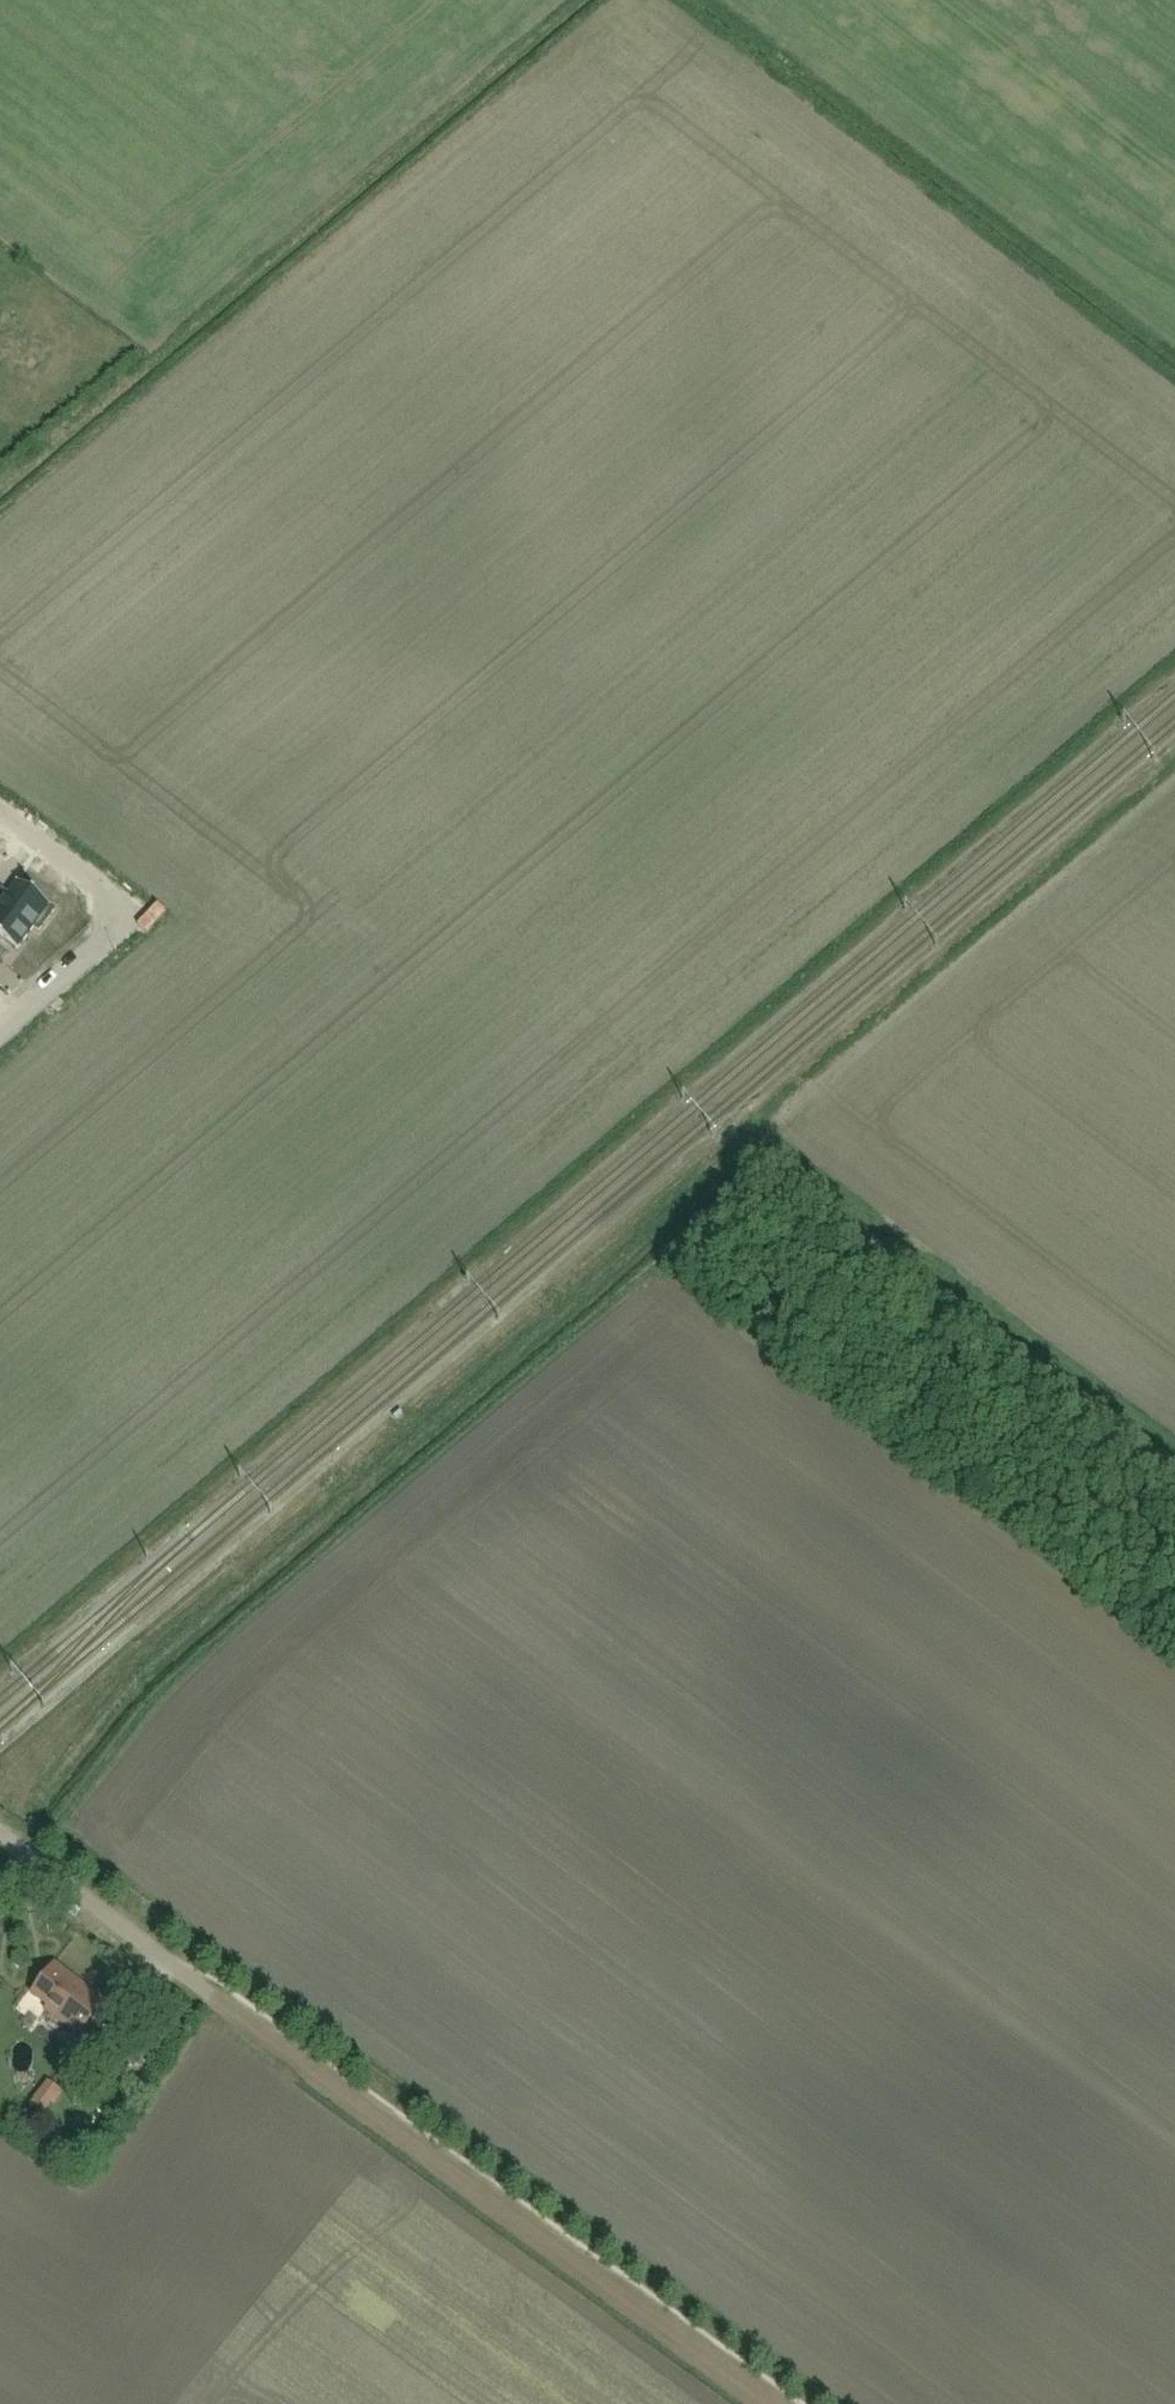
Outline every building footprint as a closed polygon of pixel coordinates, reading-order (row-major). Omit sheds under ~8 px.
[(18,952),(35,930),(40,933),(55,913),(50,909),(51,908),(19,884),(7,900),(0,894),(0,939),(18,952)] [(79,2036),(105,2002),(55,1964),(31,1994),(47,2006),(45,2010),(79,2036)] [(161,2046),(144,2033),(138,2029),(120,2054),(124,2057),(143,2071),(161,2046)]
